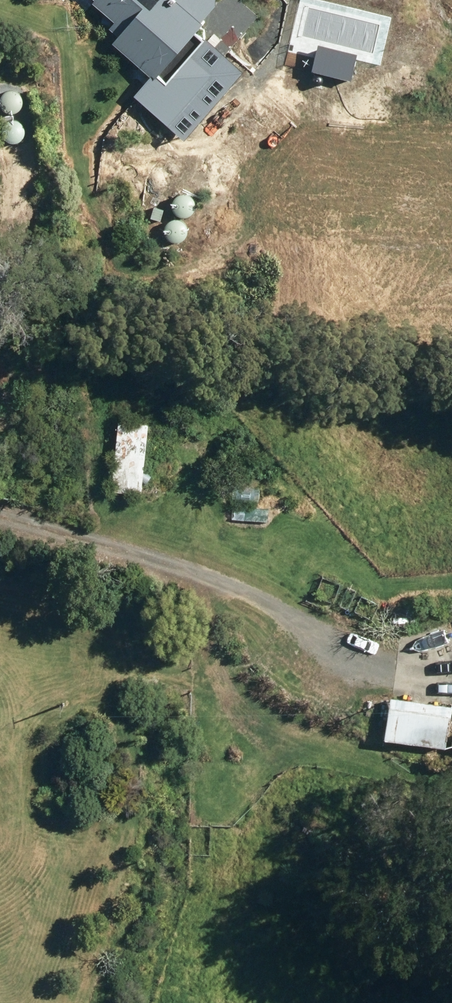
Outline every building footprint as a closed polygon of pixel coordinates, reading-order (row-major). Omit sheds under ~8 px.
[(124,33),(119,40),(157,73),(139,93),(172,121),(217,70),(186,46),(210,19),(207,16),(221,2),(221,0),(100,0),(99,0),(121,19),(115,25),(124,33)] [(163,209),(153,205),(149,216),(160,219),(163,209)] [(121,420),(113,490),(142,493),(150,423),(121,420)] [(261,488),(235,486),(233,501),(259,503),(261,488)] [(232,519),(269,520),(270,506),(233,505),(232,519)] [(276,651),(263,644),(256,656),(270,663),(276,651)] [(448,746),(451,720),(451,705),(394,697),(388,737),(448,746)]
